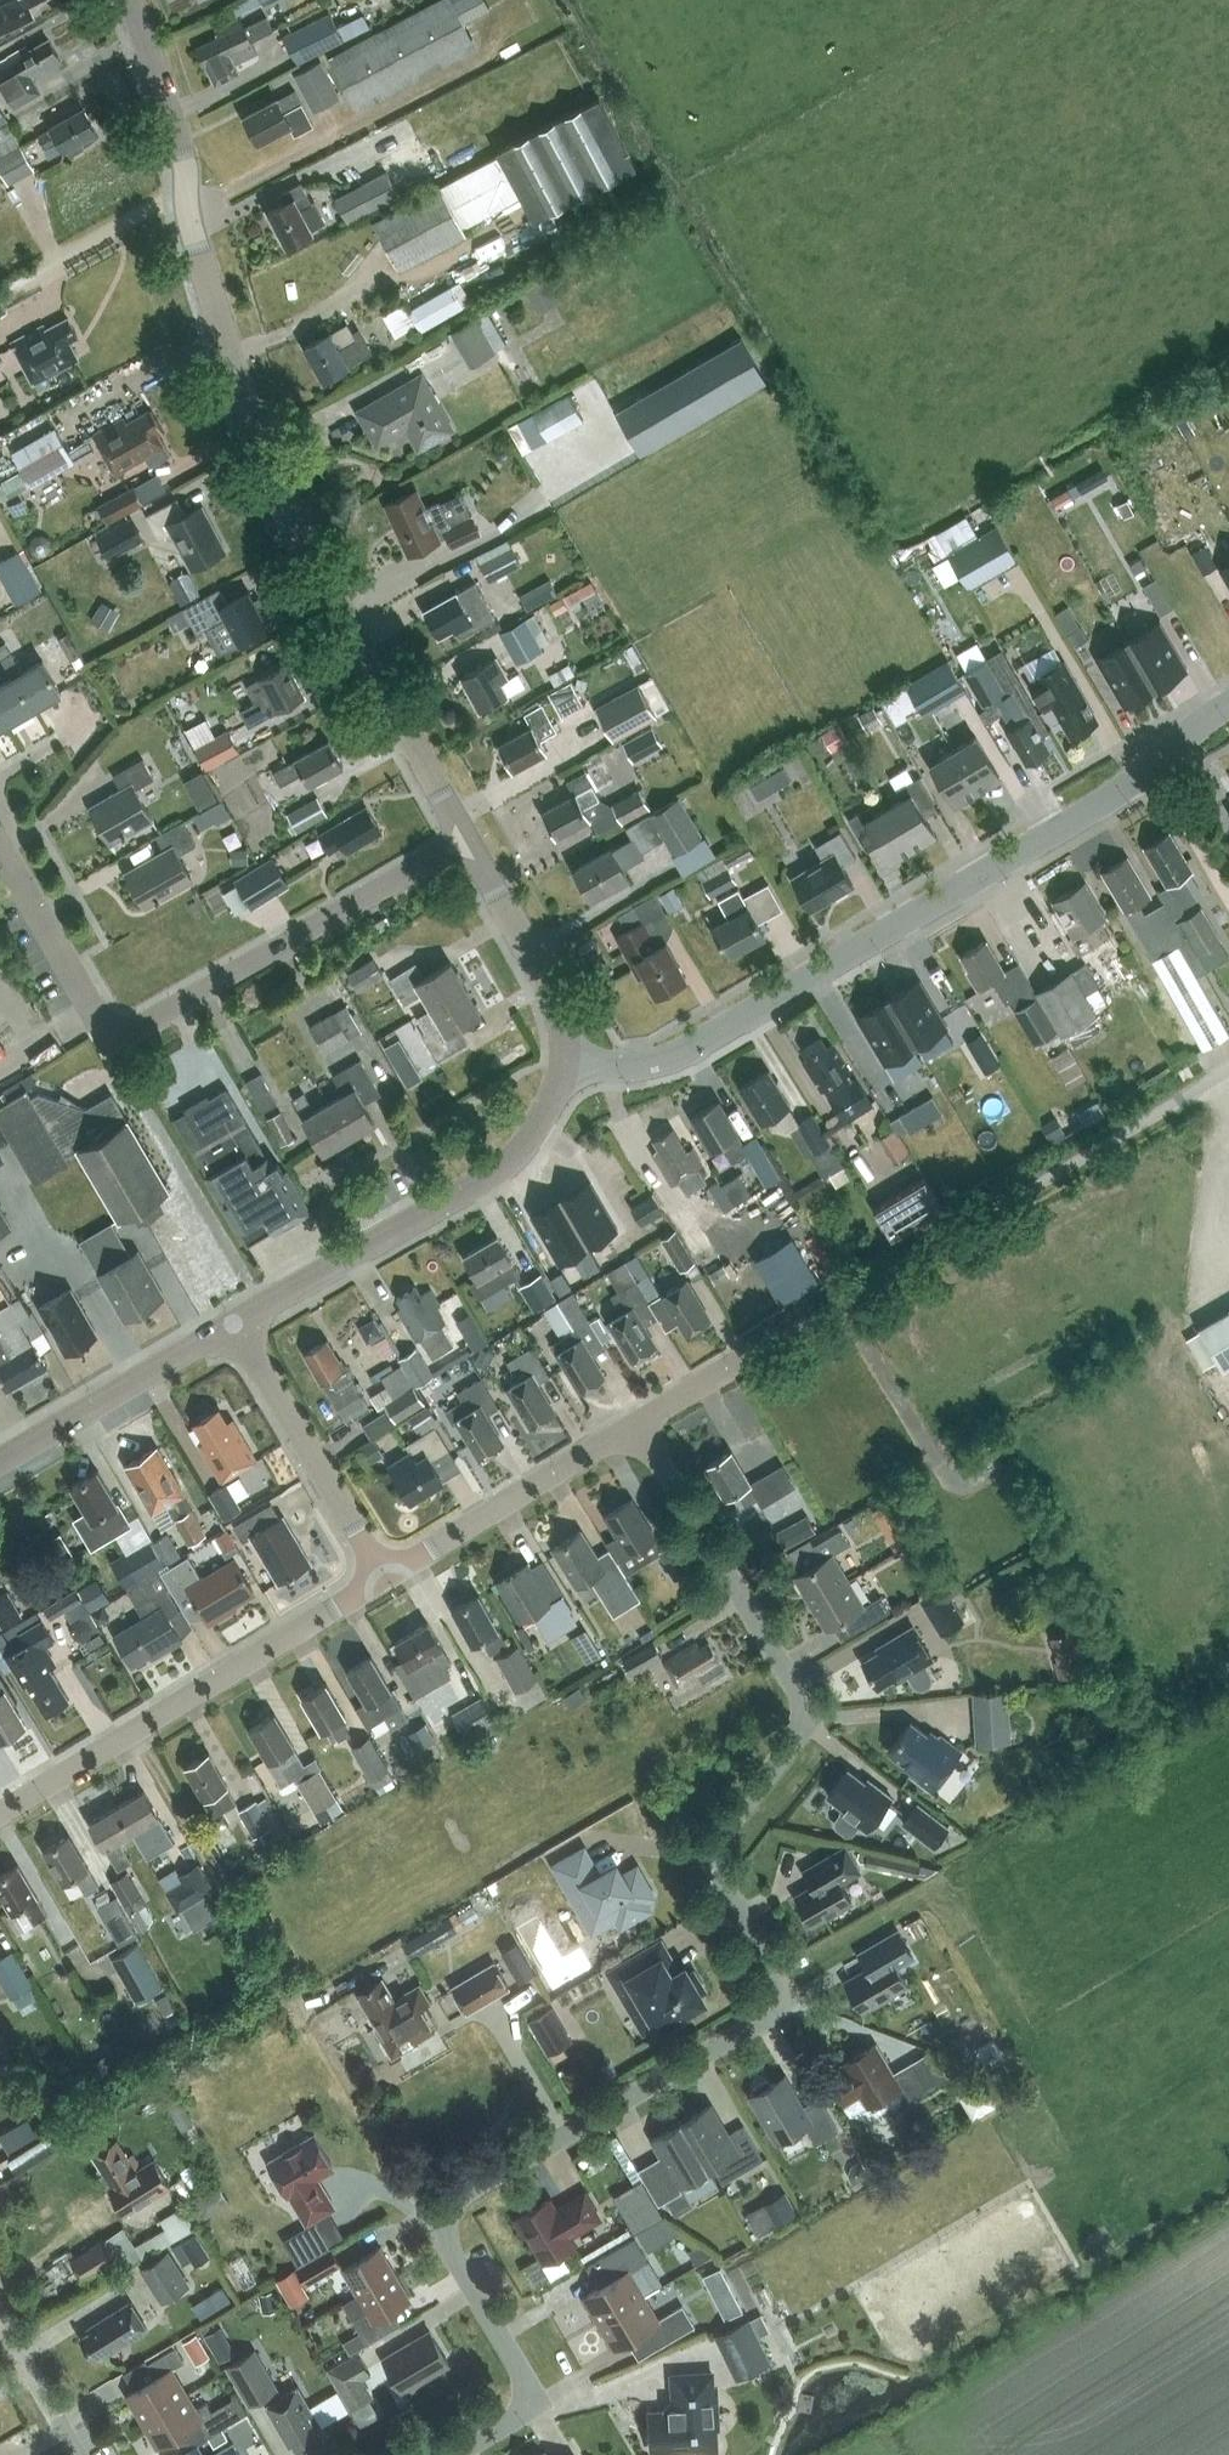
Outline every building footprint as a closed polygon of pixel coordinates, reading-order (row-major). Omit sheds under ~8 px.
[(36,16),(30,5),(40,0),(0,0),(0,34),(36,16)] [(263,2),(263,0),(243,0),(240,2),(234,11),(236,15),(263,2)] [(487,0),(440,0),(331,58),(358,110),(478,46),(465,20),(491,7),(487,0)] [(299,62),(344,39),(331,12),(285,35),(299,62)] [(246,28),(242,19),(218,31),(220,36),(197,47),(206,65),(207,65),(216,84),(239,73),(235,64),(258,52),(253,41),(274,30),(268,18),(246,28)] [(8,91),(15,104),(39,90),(32,79),(52,67),(51,66),(50,66),(48,62),(58,56),(49,39),(30,49),(28,45),(8,56),(9,57),(0,61),(0,78),(7,91),(8,91)] [(341,96),(321,60),(295,74),(315,110),(341,96)] [(259,143),(291,126),(295,135),(314,125),(295,90),(278,99),(278,98),(244,116),(259,143)] [(601,97),(498,151),(501,155),(442,186),(375,221),(400,268),(467,233),(463,226),(521,195),(535,220),(637,166),(601,97)] [(0,105),(0,125),(8,120),(0,105)] [(97,131),(84,108),(52,126),(53,127),(39,135),(46,148),(60,140),(65,149),(67,148),(71,154),(84,147),(80,141),(97,131)] [(11,183),(35,169),(13,129),(0,136),(0,163),(11,183)] [(455,167),(437,133),(381,162),(387,172),(336,198),(348,221),(399,195),(400,196),(455,167)] [(312,203),(302,183),(284,192),(289,200),(269,211),(287,245),(313,231),(313,229),(327,221),(316,201),(312,203)] [(560,302),(545,277),(525,289),(540,314),(560,302)] [(463,305),(452,286),(410,310),(421,329),(463,305)] [(451,331),(471,364),(496,350),(476,316),(451,331)] [(78,336),(68,318),(46,330),(43,325),(13,342),(34,382),(79,358),(69,341),(78,336)] [(325,379),(349,365),(366,355),(348,323),(331,333),(330,332),(305,346),(325,379)] [(742,337),(616,411),(640,453),(767,379),(742,337)] [(452,428),(422,374),(359,410),(378,444),(411,425),(423,445),(452,428)] [(533,412),(548,439),(584,419),(569,392),(533,412)] [(151,465),(170,454),(158,432),(163,429),(152,409),(128,422),(125,417),(94,434),(116,474),(146,457),(151,465)] [(1195,432),(1187,420),(1185,420),(1178,425),(1186,437),(1195,432)] [(31,486),(38,482),(43,484),(51,480),(51,475),(76,461),(56,426),(11,451),(31,486)] [(76,461),(95,451),(88,439),(69,450),(76,461)] [(143,502),(134,486),(98,506),(107,522),(143,502)] [(386,503),(409,553),(448,536),(453,547),(480,534),(472,516),(450,526),(439,502),(424,508),(416,490),(386,503)] [(226,549),(203,506),(187,515),(178,499),(147,515),(159,538),(172,531),(191,567),(226,549)] [(1124,517),(1133,512),(1126,499),(1117,504),(1124,517)] [(98,535),(109,557),(145,538),(134,516),(98,535)] [(970,590),(1019,561),(997,525),(979,536),(966,516),(936,534),(949,556),(961,576),(970,590)] [(521,564),(508,539),(477,555),(490,580),(521,564)] [(1192,553),(1204,575),(1217,568),(1205,546),(1192,553)] [(24,548),(0,561),(0,577),(15,604),(42,589),(27,562),(31,560),(24,548)] [(949,556),(932,565),(945,586),(961,576),(949,556)] [(1146,567),(1140,558),(1130,564),(1135,573),(1146,567)] [(1220,569),(1228,584),(1228,564),(1220,569)] [(202,594),(189,573),(183,572),(172,578),(171,583),(183,605),(202,594)] [(558,592),(549,577),(520,594),(528,609),(558,592)] [(1150,599),(1163,592),(1156,579),(1143,587),(1150,599)] [(456,629),(457,632),(464,635),(495,617),(476,583),(456,594),(456,593),(424,611),(438,636),(453,628),(454,630),(456,629)] [(225,650),(240,642),(241,643),(269,628),(269,627),(275,624),(266,608),(260,611),(250,592),(228,603),(220,589),(184,608),(191,622),(197,633),(212,625),(225,650)] [(557,614),(568,607),(562,597),(551,603),(557,614)] [(34,619),(51,610),(46,600),(29,610),(25,610),(0,623),(0,637),(30,620),(34,619)] [(103,600),(92,620),(109,630),(120,610),(103,600)] [(184,608),(167,617),(175,631),(186,625),(191,622),(184,608)] [(500,632),(517,663),(543,649),(537,638),(546,633),(535,613),(500,632)] [(1129,641),(1156,687),(1187,669),(1172,643),(1165,630),(1160,622),(1129,641)] [(1068,634),(1076,647),(1088,640),(1080,627),(1068,634)] [(1129,641),(1097,659),(1124,706),(1156,687),(1129,641)] [(32,710),(62,692),(43,660),(22,672),(11,653),(2,658),(13,677),(32,710)] [(508,696),(501,683),(508,679),(496,658),(461,677),(479,711),(508,696)] [(1011,728),(1006,731),(1014,743),(1017,745),(1029,764),(1048,752),(1039,737),(1042,735),(1031,716),(1029,717),(1020,703),(1019,704),(1012,692),(1008,694),(989,661),(968,674),(987,707),(996,701),(1003,713),(1011,728)] [(255,702),(240,710),(249,727),(270,715),(306,696),(288,662),(259,678),(246,685),(255,702)] [(967,691),(948,662),(906,686),(920,709),(925,716),(967,691)] [(1099,723),(1080,689),(1079,690),(1064,664),(1028,685),(1043,711),(1052,705),(1072,738),(1099,723)] [(614,739),(657,716),(656,714),(669,707),(652,675),(596,705),(614,739)] [(5,725),(32,710),(13,677),(0,685),(0,716),(5,725)] [(564,713),(586,702),(574,679),(552,690),(564,713)] [(906,685),(892,693),(907,717),(920,709),(906,686),(906,685)] [(191,686),(171,697),(190,732),(210,721),(191,686)] [(539,741),(558,731),(544,703),(526,713),(534,727),(532,728),(532,727),(498,745),(512,771),(546,753),(539,741)] [(634,761),(663,744),(653,725),(623,742),(634,761)] [(841,725),(822,735),(832,753),(851,743),(841,725)] [(216,736),(196,747),(207,768),(239,750),(228,730),(216,736)] [(1001,780),(977,738),(954,751),(978,793),(1001,780)] [(304,772),(310,785),(345,766),(330,740),(297,759),(274,772),(281,785),(304,772)] [(954,751),(931,764),(955,806),(978,793),(954,751)] [(136,788),(155,778),(144,759),(114,776),(122,789),(91,806),(112,844),(154,820),(136,788)] [(784,766),(767,776),(775,789),(792,780),(784,766)] [(184,781),(199,808),(218,798),(202,771),(184,781)] [(556,837),(590,819),(584,808),(600,799),(585,772),(567,781),(574,795),(542,812),(556,837)] [(896,791),(902,800),(888,808),(913,850),(936,836),(921,811),(933,803),(918,778),(896,791)] [(651,807),(640,787),(612,802),(622,822),(651,807)] [(287,812),(298,831),(329,814),(318,795),(287,812)] [(643,858),(639,850),(650,844),(651,847),(654,845),(652,843),(663,836),(673,854),(702,837),(678,798),(626,828),(632,839),(612,851),(611,849),(575,869),(591,897),(626,877),(622,870),(643,858)] [(209,807),(218,823),(231,816),(223,800),(209,807)] [(369,840),(366,835),(381,827),(368,806),(352,815),(351,813),(319,830),(331,852),(336,849),(340,855),(347,851),(348,852),(369,840)] [(863,845),(875,838),(890,863),(913,850),(888,808),(875,816),(869,807),(848,820),(863,845)] [(192,879),(178,854),(196,843),(183,820),(157,835),(166,850),(128,872),(147,905),(192,879)] [(816,846),(824,859),(793,877),(812,909),(853,884),(843,866),(857,858),(841,831),(816,846)] [(1168,833),(1147,846),(1156,861),(1154,863),(1168,886),(1169,887),(1161,892),(1167,902),(1175,917),(1185,911),(1182,907),(1197,898),(1184,876),(1193,871),(1179,847),(1177,849),(1168,833)] [(248,848),(231,849),(233,865),(249,863),(248,848)] [(253,908),(291,885),(273,855),(235,878),(253,908)] [(1201,953),(1180,920),(1178,921),(1175,917),(1167,902),(1147,914),(1140,903),(1152,896),(1137,872),(1135,874),(1126,858),(1105,871),(1115,886),(1112,888),(1126,911),(1125,911),(1154,959),(1152,960),(1204,1048),(1228,1034),(1228,1027),(1199,976),(1209,970),(1199,954),(1201,953)] [(737,882),(730,869),(703,884),(710,897),(737,882)] [(1069,938),(1079,954),(1110,935),(1102,920),(1107,917),(1086,882),(1053,901),(1074,935),(1069,938)] [(764,936),(757,923),(782,910),(768,885),(744,898),(739,889),(718,900),(728,919),(713,927),(728,956),(764,936)] [(674,886),(660,894),(665,903),(679,895),(674,886)] [(664,911),(654,894),(633,906),(639,917),(643,923),(643,922),(664,911)] [(633,906),(617,915),(623,926),(639,917),(633,906)] [(1201,953),(1222,939),(1202,906),(1180,920),(1201,953)] [(384,917),(375,923),(380,932),(389,927),(384,917)] [(657,947),(643,922),(643,923),(617,937),(634,969),(640,966),(656,995),(686,978),(666,942),(657,947)] [(1023,1003),(1013,1009),(1034,1043),(1060,1028),(1039,994),(1038,994),(1019,962),(1005,971),(987,940),(962,955),(970,969),(968,970),(978,987),(981,991),(995,983),(1007,1003),(1019,996),(1023,1003)] [(348,971),(359,989),(385,974),(374,956),(348,971)] [(431,1007),(466,987),(450,962),(424,977),(415,963),(389,979),(405,1004),(423,993),(431,1007)] [(1039,994),(1060,1028),(1064,1035),(1099,1013),(1086,993),(1099,985),(1085,962),(1073,970),(1072,970),(1037,991),(1039,994)] [(889,998),(916,1044),(948,1026),(920,980),(901,992),(889,998)] [(481,1013),(466,987),(431,1007),(440,1022),(422,1033),(438,1060),(467,1043),(458,1026),(481,1013)] [(916,1044),(889,998),(858,1017),(885,1063),(916,1044)] [(349,1038),(334,1012),(310,1026),(326,1052),(349,1038)] [(981,1033),(966,1042),(986,1074),(1000,1065),(981,1033)] [(854,1081),(850,1074),(852,1073),(833,1044),(828,1047),(822,1038),(804,1049),(810,1058),(804,1062),(823,1091),(834,1084),(838,1091),(830,1096),(846,1121),(873,1104),(857,1079),(854,1081)] [(409,1054),(394,1063),(404,1079),(418,1070),(410,1056),(409,1054)] [(344,1094),(330,1102),(350,1136),(376,1121),(362,1098),(379,1088),(361,1059),(333,1075),(344,1094)] [(789,1107),(791,1105),(770,1069),(740,1087),(762,1122),(776,1114),(786,1131),(790,1129),(807,1157),(810,1155),(825,1178),(845,1166),(813,1114),(799,1123),(789,1107)] [(0,1103),(0,1117),(6,1128),(37,1181),(71,1161),(67,1155),(81,1147),(90,1164),(87,1166),(88,1168),(91,1166),(100,1181),(97,1183),(98,1185),(102,1183),(111,1199),(107,1201),(108,1202),(112,1201),(121,1216),(117,1218),(118,1220),(133,1211),(140,1223),(164,1209),(157,1198),(168,1191),(172,1189),(171,1187),(167,1189),(158,1174),(162,1172),(161,1170),(157,1172),(148,1156),(152,1154),(150,1152),(147,1154),(138,1138),(141,1137),(140,1135),(137,1137),(127,1119),(128,1119),(113,1093),(96,1102),(96,1103),(88,1107),(40,1093),(33,1096),(29,1089),(28,1086),(37,1081),(32,1073),(6,1088),(11,1096),(0,1103)] [(246,1082),(263,1111),(278,1102),(261,1073),(246,1082)] [(226,1087),(174,1118),(248,1244),(276,1227),(273,1223),(298,1209),(288,1192),(278,1175),(284,1171),(278,1161),(272,1165),(226,1087)] [(350,1136),(330,1102),(315,1111),(304,1092),(294,1098),(305,1117),(304,1117),(324,1152),(350,1136)] [(738,1132),(719,1101),(693,1116),(712,1148),(724,1141),(735,1158),(748,1150),(737,1133),(738,1132)] [(899,1116),(909,1132),(925,1122),(916,1106),(899,1116)] [(282,1144),(294,1137),(280,1111),(267,1119),(282,1144)] [(1044,1129),(1051,1140),(1065,1131),(1059,1120),(1044,1129)] [(884,1134),(897,1162),(913,1154),(900,1127),(884,1134)] [(673,1128),(654,1140),(660,1149),(653,1152),(672,1184),(679,1180),(688,1193),(707,1181),(699,1167),(703,1164),(693,1147),(687,1151),(673,1128)] [(767,1183),(780,1175),(765,1150),(752,1158),(767,1183)] [(736,1203),(755,1192),(742,1170),(724,1181),(736,1203)] [(923,1173),(872,1204),(894,1240),(945,1209),(923,1173)] [(590,1181),(561,1198),(589,1245),(618,1228),(590,1181)] [(642,1221),(662,1209),(653,1194),(633,1207),(642,1221)] [(561,1198),(532,1215),(560,1263),(589,1245),(561,1198)] [(721,1258),(687,1202),(668,1214),(702,1269),(721,1258)] [(12,1226),(0,1205),(0,1233),(12,1226)] [(151,1285),(157,1282),(142,1257),(134,1262),(123,1244),(125,1243),(114,1225),(89,1240),(99,1257),(93,1261),(104,1280),(103,1280),(125,1318),(159,1298),(151,1285)] [(695,1261),(677,1229),(662,1237),(681,1269),(695,1261)] [(512,1260),(498,1235),(465,1255),(479,1279),(471,1283),(480,1298),(520,1274),(512,1260)] [(818,1276),(793,1235),(757,1256),(783,1298),(818,1276)] [(2,1374),(9,1387),(48,1365),(41,1354),(53,1347),(45,1332),(33,1311),(31,1312),(27,1305),(20,1293),(0,1259),(0,1376),(2,1374)] [(560,1294),(571,1288),(562,1271),(550,1278),(560,1294)] [(649,1272),(636,1280),(649,1302),(662,1294),(649,1272)] [(557,1296),(542,1273),(520,1286),(534,1310),(557,1296)] [(710,1318),(686,1279),(662,1294),(649,1302),(665,1328),(666,1327),(665,1325),(678,1318),(687,1332),(710,1318)] [(636,1280),(622,1289),(626,1295),(616,1301),(622,1313),(609,1321),(633,1359),(656,1345),(644,1325),(658,1316),(649,1302),(636,1280)] [(422,1295),(416,1286),(398,1297),(404,1306),(398,1310),(417,1340),(421,1338),(434,1357),(454,1344),(442,1324),(446,1322),(436,1306),(440,1304),(431,1289),(422,1295)] [(40,1307),(66,1352),(98,1334),(72,1288),(40,1307)] [(559,1302),(575,1328),(552,1343),(581,1391),(604,1376),(587,1348),(602,1339),(590,1321),(573,1293),(559,1302)] [(1199,1326),(1224,1369),(1228,1366),(1228,1308),(1199,1326)] [(601,1314),(590,1321),(602,1339),(603,1341),(613,1335),(601,1314)] [(478,1325),(464,1333),(474,1349),(487,1341),(478,1325)] [(395,1351),(386,1337),(376,1343),(384,1357),(395,1351)] [(362,1393),(342,1359),(339,1360),(327,1339),(305,1352),(323,1382),(338,1407),(362,1393)] [(508,1362),(519,1380),(508,1387),(532,1426),(555,1412),(538,1383),(550,1375),(533,1346),(508,1362)] [(400,1357),(417,1385),(434,1375),(417,1347),(400,1357)] [(387,1384),(371,1395),(379,1407),(386,1402),(398,1420),(425,1402),(400,1364),(382,1376),(387,1384)] [(447,1409),(446,1410),(454,1423),(455,1423),(454,1421),(457,1419),(480,1457),(504,1443),(486,1415),(499,1407),(481,1378),(458,1392),(464,1402),(448,1411),(447,1409)] [(412,1416),(420,1428),(437,1418),(429,1406),(412,1416)] [(209,1441),(201,1446),(222,1480),(257,1459),(234,1420),(227,1425),(218,1410),(197,1422),(209,1441)] [(431,1459),(449,1448),(436,1427),(407,1444),(412,1452),(394,1462),(391,1467),(396,1474),(395,1474),(411,1500),(443,1479),(431,1459)] [(362,1447),(372,1463),(385,1455),(375,1438),(362,1447)] [(158,1446),(126,1465),(163,1528),(176,1521),(190,1544),(207,1535),(192,1510),(193,1510),(183,1493),(184,1493),(158,1446)] [(726,1498),(738,1491),(746,1505),(757,1498),(762,1505),(779,1495),(766,1474),(751,1483),(732,1450),(707,1465),(726,1498)] [(80,1518),(78,1519),(93,1544),(130,1523),(118,1504),(119,1504),(99,1470),(72,1485),(90,1514),(81,1520),(80,1518)] [(227,1483),(208,1494),(224,1520),(243,1509),(227,1483)] [(608,1541),(607,1541),(619,1560),(656,1537),(632,1499),(606,1515),(618,1535),(608,1541)] [(279,1582),(311,1562),(284,1515),(280,1518),(271,1504),(235,1526),(244,1541),(252,1536),(279,1582)] [(808,1514),(793,1522),(801,1538),(816,1530),(808,1514)] [(852,1518),(845,1523),(851,1533),(859,1529),(852,1518)] [(850,1543),(841,1528),(814,1544),(823,1559),(795,1576),(811,1602),(849,1579),(833,1553),(850,1543)] [(641,1599),(626,1573),(610,1548),(598,1556),(582,1530),(553,1548),(577,1585),(592,1576),(615,1615),(641,1599)] [(182,1555),(169,1533),(154,1542),(167,1564),(182,1555)] [(75,1558),(61,1534),(50,1540),(64,1564),(75,1558)] [(150,1537),(124,1553),(140,1579),(166,1563),(150,1537)] [(676,1577),(693,1568),(676,1538),(659,1548),(676,1577)] [(926,1554),(918,1541),(901,1551),(909,1565),(926,1554)] [(225,1609),(254,1592),(235,1559),(202,1579),(188,1556),(162,1572),(178,1599),(190,1591),(209,1622),(227,1612),(225,1609)] [(545,1591),(528,1563),(498,1582),(521,1619),(533,1612),(549,1638),(575,1622),(568,1611),(572,1608),(557,1583),(545,1591)] [(92,1607),(111,1598),(101,1577),(82,1586),(92,1607)] [(864,1605),(849,1579),(811,1602),(827,1628),(854,1611),(863,1626),(890,1610),(881,1595),(864,1605)] [(921,1599),(941,1632),(964,1619),(944,1585),(921,1599)] [(140,1664),(147,1660),(147,1655),(156,1649),(158,1653),(182,1639),(168,1616),(179,1609),(166,1587),(136,1606),(144,1618),(116,1635),(133,1663),(136,1661),(140,1664)] [(85,1600),(78,1588),(62,1598),(68,1610),(85,1600)] [(8,1592),(0,1596),(0,1619),(4,1625),(22,1615),(8,1592)] [(496,1631),(498,1629),(479,1594),(453,1609),(472,1644),(483,1638),(491,1652),(504,1645),(496,1631)] [(46,1711),(69,1697),(50,1666),(39,1649),(54,1641),(42,1620),(21,1632),(27,1643),(7,1655),(24,1684),(28,1681),(46,1711)] [(419,1681),(435,1671),(440,1680),(450,1675),(445,1665),(451,1661),(443,1647),(429,1623),(396,1642),(419,1681)] [(879,1686),(895,1677),(897,1680),(908,1674),(914,1683),(918,1687),(924,1688),(933,1682),(936,1676),(934,1671),(929,1661),(933,1659),(913,1625),(888,1640),(891,1644),(863,1660),(879,1686)] [(587,1661),(601,1652),(586,1628),(572,1637),(587,1661)] [(632,1673),(663,1656),(654,1641),(624,1658),(632,1673)] [(680,1689),(701,1677),(705,1685),(726,1672),(719,1659),(710,1643),(701,1649),(697,1642),(664,1662),(680,1689)] [(516,1690),(539,1676),(519,1643),(496,1657),(516,1690)] [(1085,1672),(1080,1654),(1055,1661),(1060,1679),(1085,1672)] [(396,1709),(401,1706),(391,1689),(392,1689),(372,1656),(348,1670),(367,1702),(358,1707),(369,1726),(386,1715),(393,1726),(395,1725),(398,1713),(396,1709)] [(26,1724),(13,1704),(18,1701),(0,1672),(0,1740),(26,1724)] [(327,1683),(303,1697),(322,1729),(331,1724),(340,1739),(350,1733),(342,1718),(346,1715),(327,1683)] [(587,1699),(580,1687),(563,1697),(571,1709),(587,1699)] [(1009,1690),(973,1693),(976,1744),(1012,1741),(1009,1690)] [(494,1718),(482,1696),(452,1712),(464,1734),(487,1722),(494,1718)] [(400,1719),(401,1720),(419,1750),(418,1750),(425,1762),(444,1751),(419,1708),(400,1719)] [(268,1761),(282,1785),(305,1771),(302,1765),(305,1764),(294,1746),(295,1746),(275,1713),(250,1728),(269,1760),(268,1761)] [(962,1751),(941,1735),(936,1741),(911,1721),(889,1750),(914,1769),(911,1773),(932,1790),(962,1751)] [(370,1736),(352,1747),(376,1789),(394,1778),(370,1736)] [(209,1752),(186,1766),(204,1799),(205,1799),(215,1815),(236,1803),(227,1786),(228,1785),(209,1752)] [(339,1798),(320,1766),(296,1780),(315,1812),(316,1811),(323,1822),(344,1810),(338,1798),(339,1798)] [(845,1807),(842,1811),(843,1811),(836,1820),(837,1826),(846,1833),(852,1832),(859,1824),(867,1830),(892,1797),(877,1785),(874,1788),(849,1769),(829,1795),(845,1807)] [(159,1815),(145,1790),(118,1806),(132,1831),(148,1858),(175,1842),(159,1815)] [(254,1837),(272,1828),(279,1843),(290,1837),(281,1820),(267,1796),(258,1801),(257,1799),(238,1810),(254,1837)] [(934,1848),(951,1826),(919,1801),(902,1823),(934,1848)] [(119,1839),(132,1831),(118,1806),(90,1822),(105,1847),(118,1870),(132,1861),(119,1839)] [(89,1867),(70,1834),(44,1849),(63,1883),(76,1875),(86,1893),(99,1885),(89,1868),(89,1867)] [(852,1902),(841,1883),(861,1871),(846,1845),(802,1870),(811,1886),(796,1894),(813,1924),(852,1902)] [(646,1902),(652,1898),(654,1892),(648,1882),(643,1881),(630,1888),(617,1864),(599,1875),(584,1850),(557,1865),(594,1930),(618,1916),(622,1924),(650,1908),(646,1902)] [(866,1862),(865,1863),(877,1866),(876,1871),(894,1875),(895,1870),(909,1873),(908,1876),(913,1877),(914,1875),(918,1875),(920,1864),(859,1850),(858,1857),(861,1861),(866,1862)] [(12,1912),(24,1905),(34,1923),(48,1915),(38,1897),(19,1864),(0,1875),(0,1891),(12,1912)] [(111,1881),(116,1889),(131,1915),(141,1931),(150,1926),(140,1908),(147,1903),(129,1871),(111,1881)] [(178,1911),(196,1900),(189,1887),(170,1899),(178,1911)] [(195,1930),(224,1912),(212,1891),(196,1900),(183,1908),(195,1930)] [(116,1896),(98,1907),(106,1919),(123,1909),(116,1896)] [(403,1943),(412,1957),(465,1925),(457,1911),(449,1916),(403,1943)] [(847,1978),(845,1979),(864,2011),(908,1986),(897,1966),(914,1956),(898,1929),(859,1951),(868,1967),(847,1979),(847,1978)] [(522,1978),(537,1969),(520,1939),(505,1949),(522,1978)] [(113,1958),(137,2001),(163,1986),(139,1943),(113,1958)] [(699,1992),(704,1989),(694,1973),(690,1975),(685,1968),(676,1973),(658,1944),(612,1972),(634,2010),(646,2003),(659,2026),(664,2023),(667,2029),(685,2018),(682,2012),(704,1999),(699,1992)] [(0,1957),(0,1978),(12,1998),(14,1996),(19,1994),(34,1984),(14,1949),(0,1957)] [(566,1953),(541,1968),(555,1992),(580,1978),(566,1953)] [(468,2011),(510,1987),(495,1961),(453,1986),(468,2011)] [(432,2003),(421,1984),(402,1994),(403,1997),(397,2001),(383,1978),(357,1993),(382,2034),(380,2035),(393,2057),(421,2041),(420,2039),(436,2030),(423,2008),(432,2003)] [(19,1994),(14,1996),(20,2007),(32,2000),(37,1997),(41,1995),(34,1984),(19,1994)] [(176,2008),(168,1993),(157,1999),(165,2014),(176,2008)] [(529,2020),(549,2054),(570,2042),(551,2008),(529,2020)] [(844,2063),(848,2069),(831,2078),(845,2101),(861,2091),(866,2100),(888,2087),(901,2108),(931,2091),(914,2062),(893,2074),(876,2045),(844,2063)] [(998,2056),(983,2066),(989,2076),(1004,2066),(998,2056)] [(817,2143),(839,2130),(821,2098),(804,2108),(785,2075),(771,2084),(768,2079),(754,2087),(757,2092),(751,2095),(778,2141),(806,2125),(817,2143)] [(980,2115),(1002,2102),(986,2075),(964,2088),(980,2115)] [(161,2092),(183,2129),(194,2123),(173,2086),(161,2092)] [(711,2104),(682,2121),(709,2167),(714,2165),(723,2181),(748,2167),(763,2158),(744,2125),(729,2134),(711,2104)] [(653,2138),(680,2185),(709,2167),(682,2121),(653,2138)] [(290,2194),(307,2223),(335,2206),(318,2177),(335,2167),(315,2134),(269,2161),(289,2194),(290,2194)] [(128,2157),(117,2139),(94,2154),(105,2172),(101,2174),(126,2213),(170,2185),(154,2158),(141,2166),(133,2154),(128,2157)] [(869,2175),(860,2161),(852,2166),(849,2175),(854,2184),(869,2175)] [(195,2194),(208,2214),(231,2200),(219,2180),(195,2194)] [(667,2198),(676,2214),(692,2205),(683,2189),(667,2198)] [(787,2191),(772,2199),(784,2220),(798,2211),(787,2191)] [(570,2235),(600,2217),(586,2192),(555,2210),(548,2199),(516,2218),(525,2233),(529,2231),(547,2260),(574,2244),(570,2235)] [(664,2216),(651,2193),(633,2204),(646,2226),(663,2217),(664,2216)] [(160,2218),(165,2226),(137,2242),(126,2224),(109,2235),(128,2267),(197,2226),(183,2204),(160,2218)] [(679,2232),(663,2217),(646,2226),(638,2231),(649,2250),(679,2232)] [(283,2241),(298,2265),(317,2254),(303,2230),(283,2241)] [(197,2232),(182,2242),(195,2264),(211,2255),(197,2232)] [(585,2295),(600,2321),(645,2295),(629,2269),(648,2259),(635,2238),(603,2257),(615,2278),(585,2295)] [(118,2259),(105,2239),(72,2259),(85,2280),(118,2259)] [(395,2270),(381,2246),(343,2268),(357,2292),(395,2270)] [(293,2271),(277,2281),(286,2295),(303,2285),(305,2283),(308,2287),(343,2266),(331,2247),(293,2271)] [(162,2302),(191,2284),(169,2248),(140,2266),(162,2302)] [(411,2298),(395,2270),(357,2292),(367,2309),(353,2318),(367,2342),(383,2333),(375,2319),(411,2298)] [(210,2294),(219,2307),(231,2299),(223,2285),(210,2294)] [(278,2309),(275,2295),(273,2288),(258,2292),(263,2312),(278,2309)] [(732,2289),(714,2298),(726,2320),(744,2312),(732,2289)] [(645,2295),(600,2321),(615,2347),(660,2321),(670,2338),(694,2325),(682,2304),(658,2318),(645,2295)] [(132,2301),(89,2327),(91,2331),(82,2336),(94,2356),(103,2350),(105,2354),(148,2328),(132,2301)] [(763,2314),(752,2319),(761,2336),(771,2331),(763,2314)] [(736,2378),(772,2360),(761,2336),(752,2319),(751,2316),(715,2334),(736,2378)] [(450,2363),(433,2331),(385,2357),(405,2393),(423,2384),(421,2380),(450,2363)] [(183,2342),(190,2353),(204,2344),(197,2333),(183,2342)] [(213,2351),(220,2361),(236,2352),(230,2341),(213,2351)] [(177,2346),(148,2363),(156,2377),(128,2394),(143,2420),(188,2394),(172,2368),(185,2360),(177,2346)] [(263,2395),(268,2404),(267,2405),(290,2444),(294,2442),(299,2450),(323,2436),(318,2428),(321,2425),(298,2386),(282,2395),(255,2349),(228,2365),(250,2403),(263,2395)] [(359,2351),(327,2369),(351,2408),(374,2395),(364,2378),(372,2373),(359,2351)] [(675,2403),(673,2403),(668,2409),(668,2411),(651,2412),(652,2431),(651,2431),(647,2440),(652,2443),(653,2442),(653,2451),(717,2447),(715,2413),(718,2413),(717,2389),(713,2389),(713,2372),(673,2374),(675,2403)] [(196,2408),(188,2394),(143,2420),(158,2445),(185,2429),(194,2444),(222,2428),(207,2402),(196,2408)] [(209,2437),(215,2447),(229,2438),(223,2428),(209,2437)] [(234,2443),(213,2454),(241,2454),(234,2443)] [(198,2444),(179,2454),(204,2454),(198,2444)]
